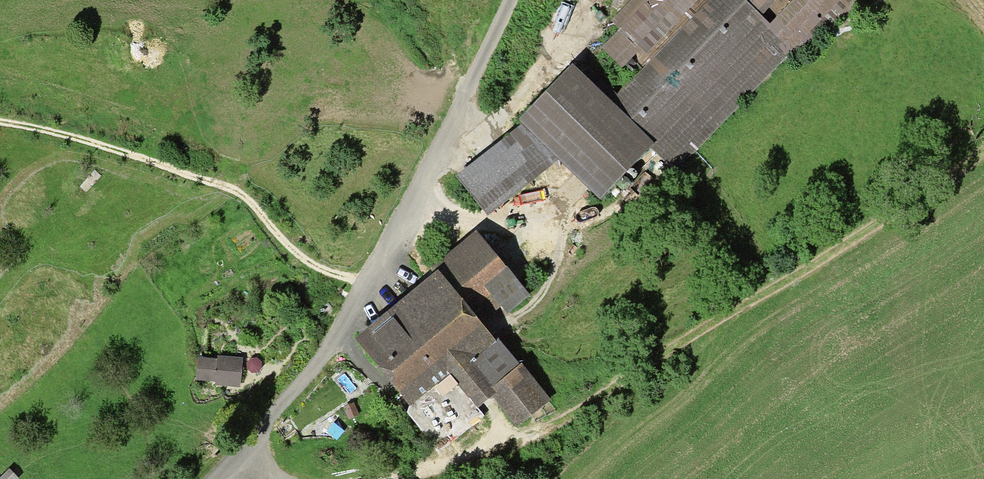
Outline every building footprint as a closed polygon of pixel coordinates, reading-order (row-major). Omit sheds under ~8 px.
[(596,89),(654,144),(679,168),(790,53),(799,62),(859,0),(792,0),(770,23),(761,15),(776,0),(709,0),(617,95),(603,82),(596,89)] [(611,20),(619,28),(601,47),(629,73),(698,0),(630,0),(611,20)] [(599,200),(654,144),(596,89),(572,63),(517,119),(521,124),(557,159),(599,200)] [(487,214),(557,159),(521,124),(455,175),(487,214)] [(434,264),(438,269),(481,322),(501,306),(507,313),(530,295),(477,229),(434,264)] [(481,322),(438,269),(353,337),(409,405),(449,372),(478,407),(491,396),(516,427),(551,400),(521,363),(520,364),(499,338),(496,340),(481,322)] [(243,357),(217,355),(217,359),(215,382),(215,385),(240,387),(243,357)] [(217,359),(197,357),(196,380),(215,382),(217,359)]
